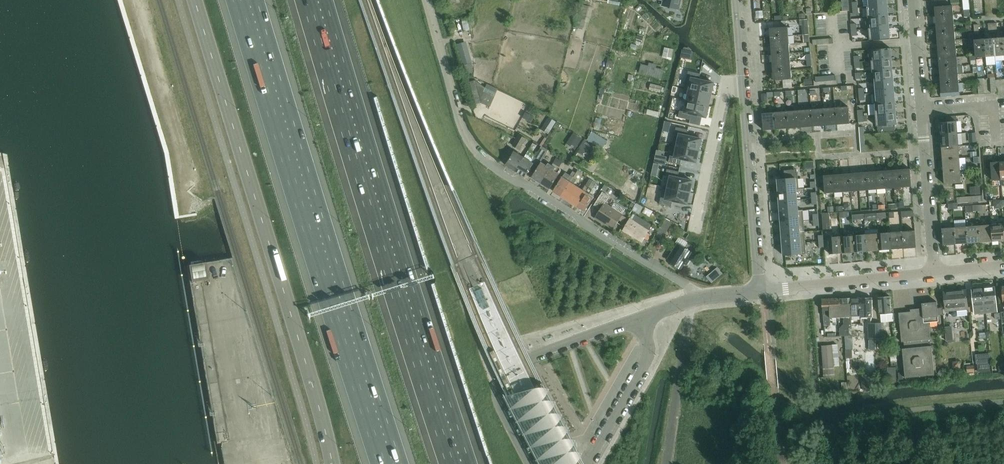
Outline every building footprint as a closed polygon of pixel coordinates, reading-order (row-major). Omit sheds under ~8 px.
[(664,0),(663,6),(679,10),(681,0),(663,0),(664,0)] [(582,21),(590,22),(592,6),(583,6),(582,21)] [(869,7),(867,8),(868,18),(888,17),(888,6),(869,7)] [(953,15),(953,6),(935,7),(936,16),(953,15)] [(954,24),(953,15),(936,16),(936,25),(954,24)] [(868,18),(866,19),(866,30),(869,29),(889,28),(888,17),(868,18)] [(955,33),(954,24),(936,25),(937,34),(955,33)] [(788,27),(780,28),(770,28),(771,38),(789,36),(788,27)] [(889,28),(869,29),(870,40),(890,39),(889,28)] [(956,41),(955,33),(937,34),(938,42),(956,41)] [(789,45),(789,36),(771,38),(771,47),(789,45)] [(994,39),(995,61),(1003,60),(1003,51),(1003,38),(994,39)] [(994,39),(984,40),(986,57),(986,62),(995,61),(994,39)] [(986,57),(984,40),(975,40),(976,57),(986,57)] [(458,43),(465,70),(474,67),(468,41),(458,43)] [(956,49),(956,41),(938,42),(938,51),(956,49)] [(790,54),(789,45),(771,47),(772,55),(790,54)] [(664,56),(672,58),(674,49),(666,47),(664,56)] [(891,48),(868,50),(869,61),(871,61),(892,59),(891,48)] [(957,58),(956,49),(938,51),(939,60),(957,58)] [(791,63),(790,54),(772,55),(773,64),(791,63)] [(958,67),(957,58),(939,60),(940,69),(958,67)] [(892,59),(871,61),(872,72),(893,70),(892,59)] [(640,72),(663,78),(666,68),(649,63),(649,65),(642,63),(640,72)] [(791,71),(791,63),(773,64),(773,73),(791,71)] [(958,67),(940,69),(940,77),(958,76),(964,75),(963,67),(958,67)] [(893,70),(872,72),(873,83),(875,82),(893,81),(893,70)] [(685,89),(689,90),(711,95),(714,83),(699,80),(701,74),(689,71),(685,89)] [(792,79),(791,71),(773,73),(774,81),(792,79)] [(959,84),(958,76),(940,77),(941,85),(959,84)] [(476,103),(483,101),(477,79),(470,81),(476,103)] [(893,81),(875,82),(876,93),(894,92),(893,81)] [(960,92),(959,84),(941,85),(942,93),(960,92)] [(486,89),(484,94),(495,99),(497,94),(486,89)] [(523,108),(525,103),(499,90),(495,99),(500,101),(499,103),(516,111),(519,106),(523,108)] [(689,90),(687,101),(709,106),(711,95),(689,90)] [(876,93),(874,94),(875,104),(895,103),(894,92),(876,93)] [(680,111),(678,118),(691,120),(692,114),(706,118),(709,106),(687,101),(685,112),(680,111)] [(895,103),(875,104),(876,115),(896,114),(895,103)] [(850,124),(849,107),(836,108),(838,125),(850,124)] [(838,125),(836,108),(824,109),(825,126),(838,125)] [(825,126),(824,109),(812,110),(813,127),(825,126)] [(813,127),(812,110),(800,111),(801,128),(813,127)] [(801,128),(800,111),(787,112),(789,129),(801,128)] [(777,129),(776,112),(763,113),(764,130),(777,129)] [(789,129),(787,112),(776,112),(777,129),(789,129)] [(896,114),(876,115),(876,126),(897,125),(896,114)] [(958,134),(957,121),(940,123),(941,135),(958,134)] [(672,145),(677,146),(699,151),(702,139),(687,136),(688,130),(676,127),(672,145)] [(603,148),(608,140),(593,131),(588,140),(603,148)] [(575,133),(570,141),(577,146),(582,138),(575,133)] [(959,146),(958,134),(941,135),(942,147),(959,146)] [(519,135),(517,140),(513,146),(520,150),(526,140),(519,135)] [(670,156),(669,163),(681,165),(682,159),(697,162),(699,151),(677,146),(675,157),(670,156)] [(960,158),(959,146),(942,147),(943,159),(960,158)] [(534,159),(541,163),(548,153),(541,148),(534,159)] [(506,166),(516,172),(525,158),(515,152),(506,166)] [(525,158),(516,172),(525,177),(534,164),(525,158)] [(558,167),(562,162),(557,158),(553,164),(558,167)] [(961,170),(960,158),(943,159),(944,171),(961,170)] [(1001,180),(1000,162),(991,163),(992,181),(1001,180)] [(532,178),(541,183),(552,166),(549,163),(547,166),(541,163),(532,178)] [(552,166),(541,183),(550,189),(559,174),(554,171),(556,168),(552,166)] [(667,169),(666,176),(671,177),(668,188),(690,193),(693,181),(678,178),(679,172),(667,169)] [(912,187),(910,169),(902,170),(903,188),(912,187)] [(630,188),(637,191),(643,173),(636,170),(630,188)] [(894,188),(893,170),(884,171),(886,189),(894,188)] [(903,188),(902,170),(893,170),(894,188),(903,188)] [(962,183),(961,170),(944,171),(945,184),(962,183)] [(554,191),(562,197),(576,174),(573,171),(567,181),(563,177),(554,191)] [(886,189),(884,171),(876,172),(877,190),(886,189)] [(869,190),(867,172),(859,173),(860,191),(869,190)] [(877,190),(876,172),(867,172),(869,190),(877,190)] [(860,191),(859,173),(850,174),(851,192),(860,191)] [(576,174),(562,197),(569,201),(578,187),(574,185),(580,176),(576,174)] [(843,192),(841,174),(833,175),(834,193),(843,192)] [(851,192),(850,174),(841,174),(843,192),(851,192)] [(834,193),(833,175),(824,176),(825,194),(834,193)] [(798,178),(778,179),(778,191),(796,189),(799,189),(798,178)] [(578,187),(569,201),(577,207),(592,184),(589,181),(583,190),(578,187)] [(592,184),(577,207),(585,212),(594,198),(589,195),(595,186),(592,184)] [(981,186),(970,187),(971,195),(981,194),(981,186)] [(661,198),(660,205),(672,207),(673,201),(688,204),(690,193),(668,188),(666,199),(661,198)] [(778,191),(779,201),(797,200),(796,189),(778,191)] [(603,192),(594,206),(601,210),(595,218),(602,223),(603,222),(614,229),(619,220),(624,223),(627,218),(622,215),(625,209),(615,203),(612,208),(605,204),(610,197),(603,192)] [(779,201),(780,212),(798,211),(797,200),(779,201)] [(996,201),(994,202),(994,209),(1002,209),(1001,201),(996,201)] [(637,203),(633,210),(639,213),(643,206),(637,203)] [(798,211),(780,212),(781,223),(804,221),(803,210),(798,211)] [(652,225),(633,213),(623,231),(643,242),(645,239),(648,241),(651,235),(648,233),(652,225)] [(663,239),(672,223),(666,219),(656,236),(663,239)] [(804,221),(781,223),(782,234),(805,232),(804,221)] [(1003,224),(991,225),(993,242),(1003,241),(1003,231),(1003,224)] [(993,242),(991,225),(979,226),(980,243),(993,242)] [(980,243),(979,226),(967,227),(968,244),(980,243)] [(968,244),(967,227),(955,228),(956,245),(968,244)] [(956,245),(955,228),(942,229),(943,246),(956,245)] [(856,252),(854,235),(854,236),(853,231),(848,232),(848,236),(842,236),(843,253),(856,252)] [(868,251),(867,234),(866,235),(865,231),(860,231),(860,235),(854,235),(856,252),(868,251)] [(916,248),(915,231),(903,232),(905,249),(916,248)] [(805,232),(782,234),(783,244),(805,243),(805,232)] [(905,249),(903,232),(891,233),(892,250),(905,249)] [(892,250),(891,233),(879,234),(880,250),(892,250)] [(880,250),(879,234),(867,234),(868,251),(880,250)] [(843,253),(842,236),(829,237),(830,254),(843,253)] [(689,258),(692,253),(677,243),(671,254),(674,256),(670,262),(681,269),(684,264),(687,266),(691,260),(689,258)] [(805,243),(783,244),(784,256),(806,254),(805,243)] [(996,304),(995,287),(983,288),(986,313),(991,312),(991,310),(997,310),(996,304)] [(983,288),(972,289),(975,312),(975,314),(986,313),(983,288)] [(966,290),(955,291),(957,307),(957,311),(957,316),(967,315),(967,310),(968,310),(968,306),(966,290)] [(955,291),(944,292),(946,308),(946,312),(957,311),(957,307),(955,291)] [(891,309),(890,296),(878,297),(880,315),(881,314),(881,321),(894,319),(893,309),(891,309)] [(852,328),(852,316),(851,298),(841,299),(842,318),(844,317),(844,325),(844,328),(849,328),(852,328)] [(861,316),(860,298),(851,298),(852,316),(861,316)] [(873,317),(873,298),(860,298),(861,316),(861,317),(873,317)] [(842,318),(841,299),(822,300),(823,311),(824,316),(830,316),(830,318),(842,318)] [(929,346),(929,340),(931,339),(929,323),(939,322),(938,314),(942,313),(942,307),(938,308),(937,302),(922,303),(923,312),(912,313),(912,312),(899,313),(902,342),(904,342),(905,349),(902,349),(905,378),(935,375),(932,346),(929,346)] [(835,378),(832,345),(822,346),(824,379),(835,378)] [(991,353),(977,353),(976,362),(991,362),(991,353)] [(991,372),(991,364),(981,365),(981,372),(991,372)] [(975,376),(974,366),(967,367),(968,376),(975,376)] [(896,367),(888,368),(889,384),(897,384),(896,367)] [(941,369),(938,375),(942,377),(943,378),(946,372),(942,370),(941,369)] [(863,374),(864,388),(875,388),(875,374),(863,374)] [(532,412),(545,438),(547,447),(538,449),(541,462),(551,459),(552,463),(559,463),(563,463),(568,463),(569,463),(568,462),(572,460),(569,450),(578,447),(576,443),(567,445),(562,427),(552,430),(540,408),(538,409),(534,411),(532,412)]
